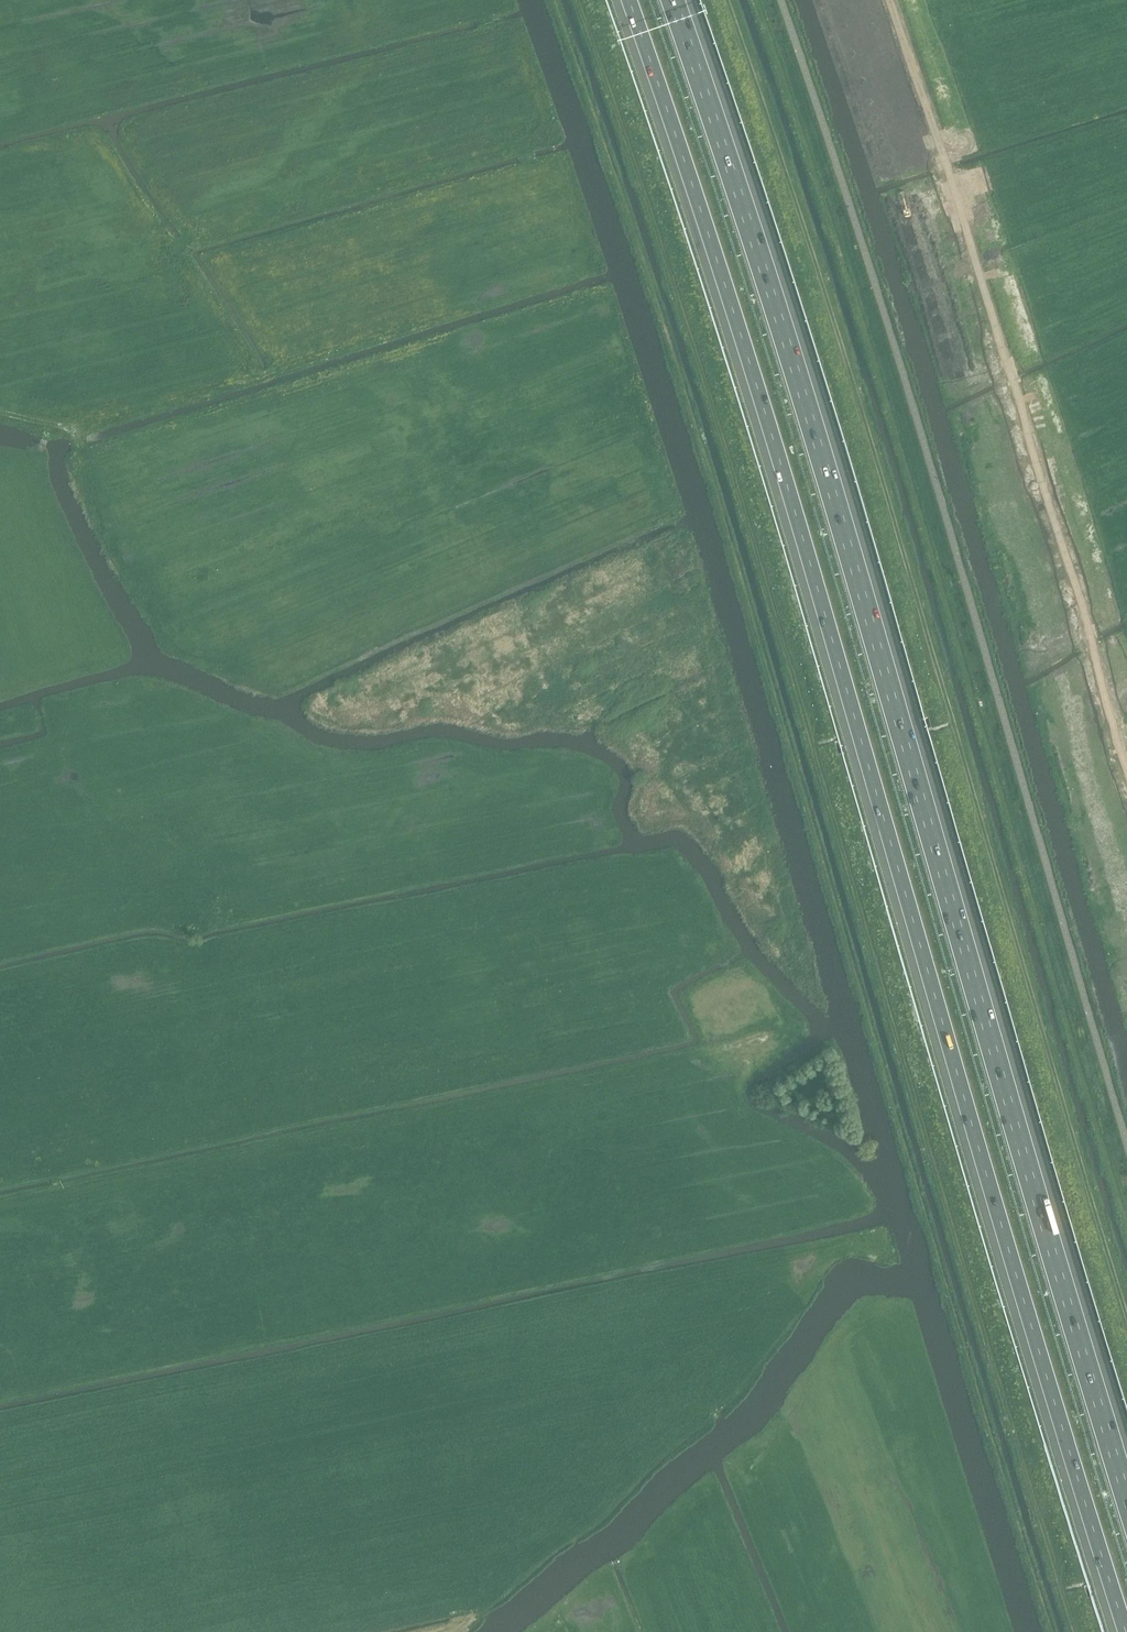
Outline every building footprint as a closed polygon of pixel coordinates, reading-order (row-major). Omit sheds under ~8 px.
[(928,715),(923,717),(927,729),(932,727),(928,715)]
